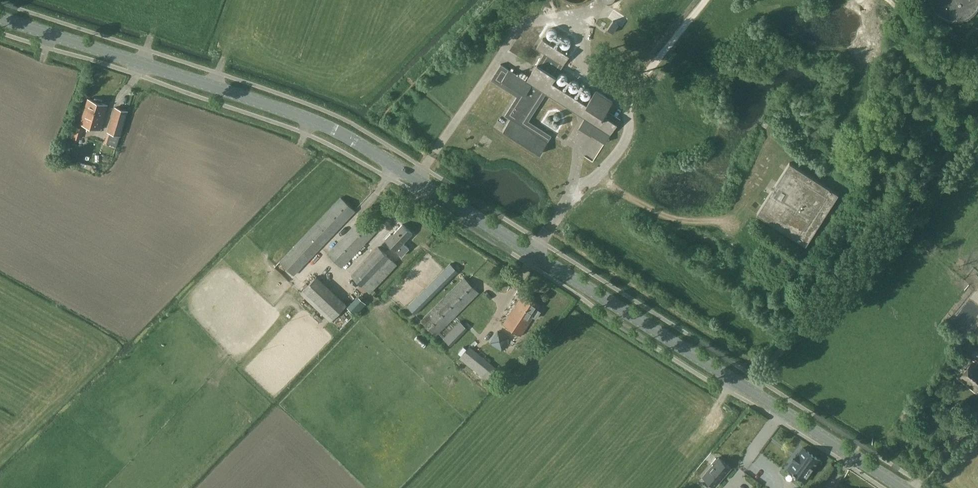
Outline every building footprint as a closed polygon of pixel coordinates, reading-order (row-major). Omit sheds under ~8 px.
[(958,20),(962,20),(965,18),(969,17),(972,15),(975,12),(977,9),(977,8),(977,0),(929,0),(929,1),(930,4),(932,8),(934,10),(937,13),(942,17),(947,19),(951,20),(954,20),(958,20)] [(613,21),(607,29),(613,33),(619,24),(613,21)] [(501,64),(491,80),(515,95),(517,96),(505,115),(510,119),(503,130),(506,132),(514,138),(522,143),(540,154),(544,148),(552,136),(542,129),(533,124),(529,121),(532,115),(542,100),(546,94),(552,98),(555,100),(563,105),(564,105),(579,115),(584,118),(584,119),(580,125),(578,128),(584,132),(592,137),(593,135),(597,138),(603,141),(605,143),(606,143),(606,142),(618,124),(617,124),(620,119),(607,110),(613,101),(596,90),(587,104),(586,104),(577,98),(567,92),(561,88),(556,85),(553,83),(553,82),(556,77),(556,76),(561,68),(570,55),(563,51),(559,49),(559,48),(558,48),(557,47),(556,47),(556,46),(543,38),(536,48),(544,53),(536,66),(527,81),(501,64)] [(100,130),(108,105),(87,99),(80,124),(100,130)] [(110,125),(107,133),(121,136),(127,114),(115,110),(111,121),(110,125)] [(107,133),(104,145),(107,146),(117,148),(121,136),(107,133)] [(789,163),(757,214),(806,245),(838,193),(789,163)] [(282,258),(279,261),(286,268),(294,276),(308,261),(355,212),(356,211),(341,197),(340,197),(336,201),(334,204),(332,205),(301,239),(299,241),(297,242),(295,244),(294,246),(282,258)] [(362,217),(327,254),(342,268),(355,254),(372,236),(376,232),(377,231),(376,231),(362,217)] [(396,251),(413,234),(403,224),(392,235),(391,234),(385,240),(396,251)] [(370,293),(397,264),(378,247),(351,276),(370,293)] [(444,269),(407,306),(416,315),(436,294),(456,274),(459,272),(458,271),(455,268),(452,265),(450,263),(444,269)] [(331,322),(347,305),(316,276),(300,293),(331,322)] [(431,310),(420,321),(426,326),(427,327),(428,328),(434,334),(436,336),(479,294),(480,293),(479,292),(476,289),(470,283),(464,277),(442,299),(431,310)] [(392,296),(400,304),(410,296),(406,292),(410,288),(406,283),(392,296)] [(521,296),(503,324),(517,333),(515,335),(518,336),(519,334),(521,336),(523,333),(530,322),(534,317),(535,318),(536,318),(541,311),(540,311),(539,311),(538,310),(541,305),(525,295),(524,294),(523,293),(521,296)] [(355,314),(365,304),(359,297),(349,308),(355,314)] [(451,346),(467,329),(460,322),(443,338),(451,346)] [(484,342),(493,333),(489,329),(480,337),(484,342)] [(501,350),(510,338),(498,330),(490,342),(501,350)] [(469,348),(460,358),(460,359),(465,362),(467,364),(473,369),(477,372),(486,380),(487,380),(493,372),(496,368),(478,354),(471,347),(470,347),(469,347),(469,348)] [(959,377),(965,382),(972,388),(976,391),(977,389),(977,368),(971,362),(959,377)] [(797,456),(793,462),(794,463),(798,466),(793,472),(800,477),(797,482),(803,486),(822,459),(803,446),(796,456),(797,456)] [(712,466),(703,477),(714,486),(730,468),(719,458),(718,459),(716,458),(711,464),(712,466)]
